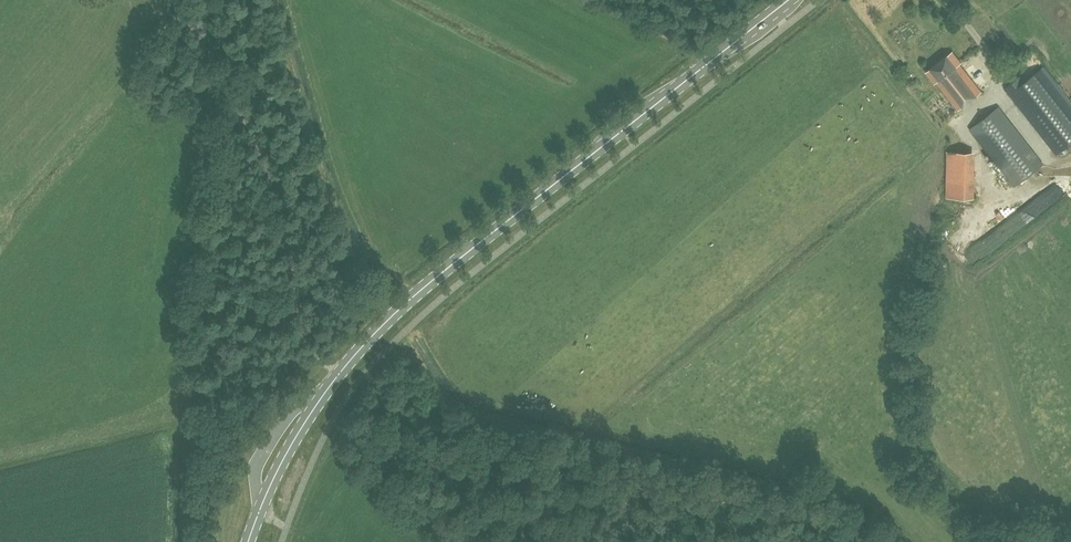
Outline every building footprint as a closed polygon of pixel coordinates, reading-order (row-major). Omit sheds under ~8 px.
[(959,109),(982,92),(960,64),(962,62),(953,50),(926,71),(935,82),(937,81),(959,109)] [(1070,142),(1070,101),(1044,66),(1026,79),(1022,74),(1006,87),(1056,153),(1070,142)] [(970,128),(1002,170),(1014,186),(1042,164),(998,107),(970,128)] [(974,197),(975,152),(948,151),(947,197),(974,197)] [(945,369),(950,348),(934,344),(931,357),(944,360),(942,369),(945,369)]
